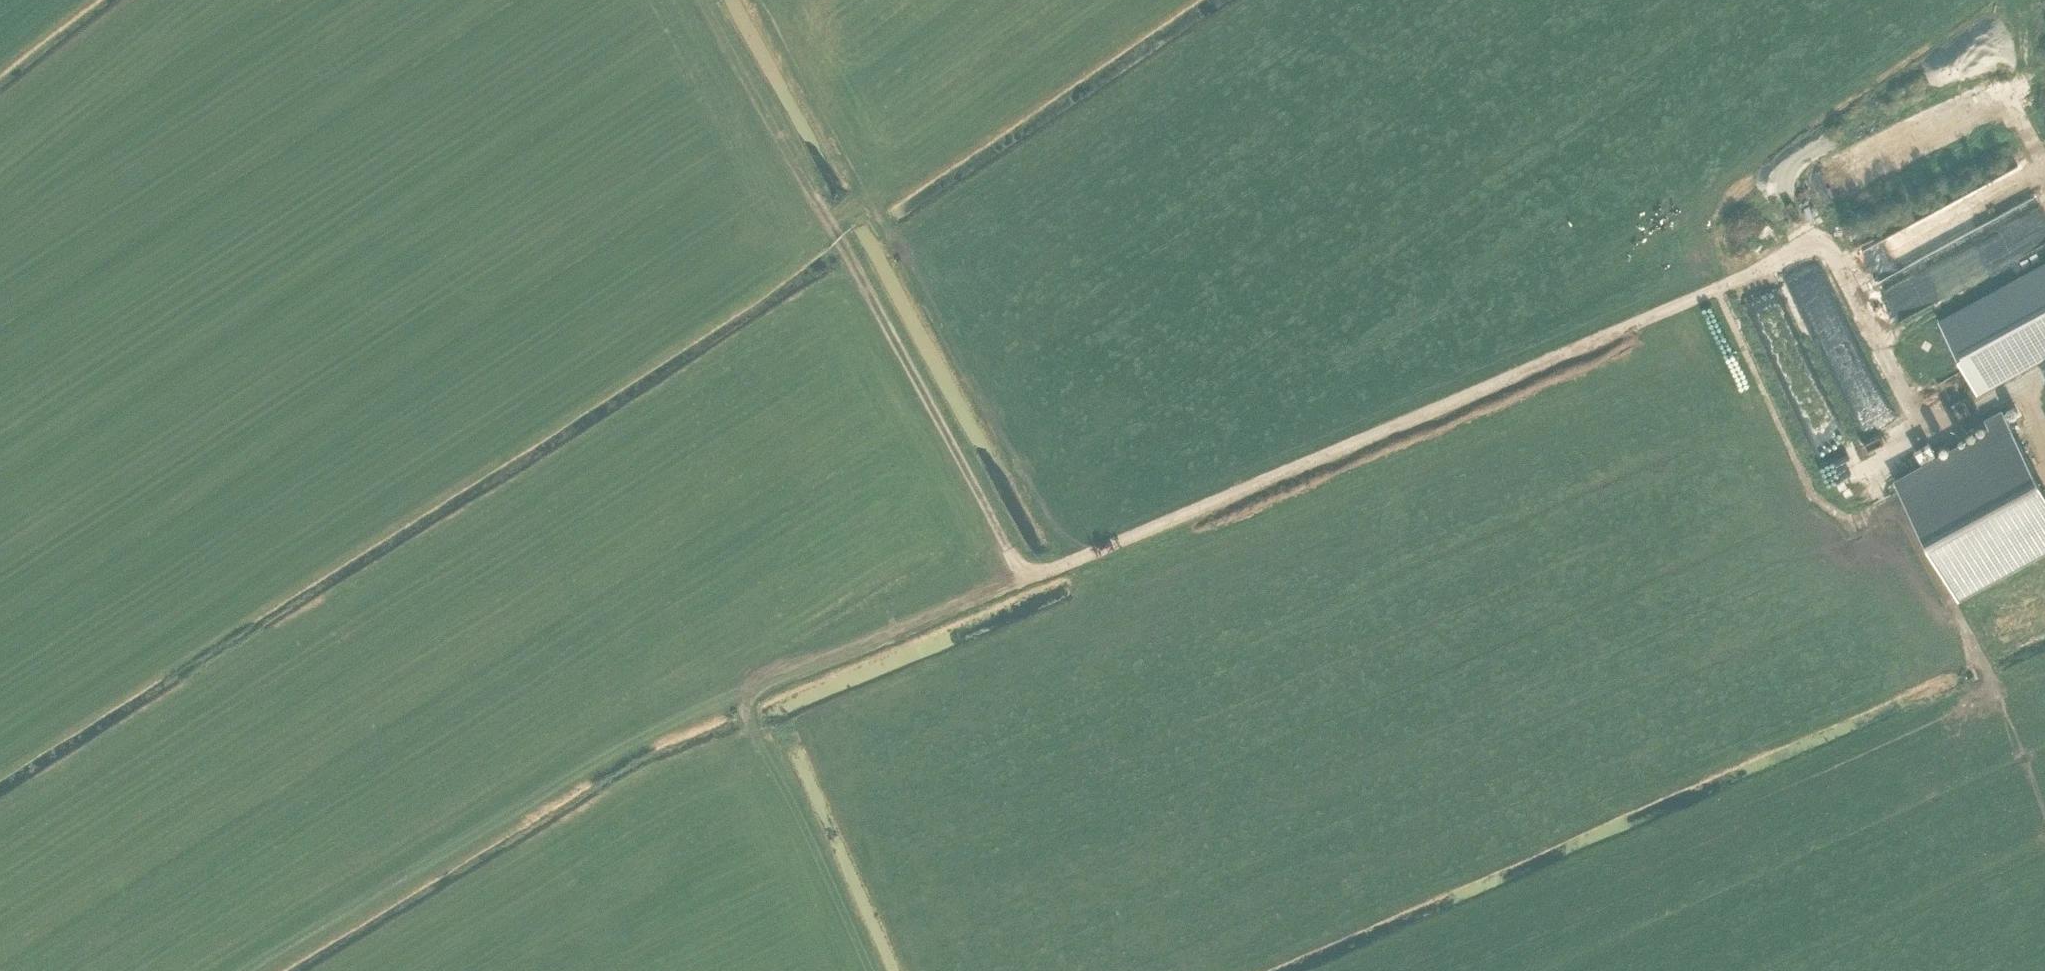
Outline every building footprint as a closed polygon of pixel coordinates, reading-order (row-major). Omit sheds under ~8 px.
[(1957,240),(1971,272),(2044,241),(2044,204),(2044,203),(1957,240)] [(1976,392),(2044,354),(2044,264),(1938,322),(1976,392)] [(1905,432),(1860,343),(1832,357),(1877,446),(1905,432)] [(1957,592),(2044,546),(2044,485),(2004,407),(1987,416),(1993,427),(1897,477),(1957,592)]
